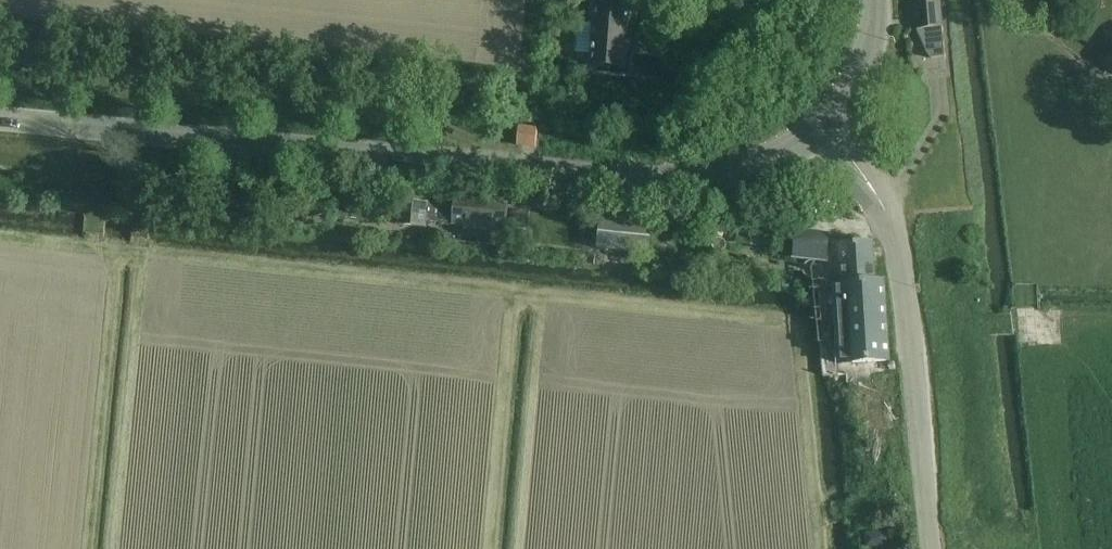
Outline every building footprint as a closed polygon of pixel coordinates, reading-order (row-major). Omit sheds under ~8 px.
[(574,54),(592,55),(591,67),(626,69),(629,20),(637,20),(638,0),(612,0),(612,2),(595,1),(594,21),(576,20),(574,54)] [(917,31),(920,31),(933,59),(933,60),(947,59),(940,0),(914,0),(917,31)] [(518,145),(537,148),(539,131),(519,129),(518,145)] [(399,201),(398,226),(427,228),(428,222),(452,224),(452,225),(506,230),(507,228),(528,230),(530,208),(508,207),(508,206),(509,200),(456,196),(455,206),(454,206),(429,204),(428,204),(428,203),(399,201)] [(347,204),(345,219),(359,221),(361,205),(347,204)] [(649,255),(653,223),(600,218),(597,250),(649,255)] [(796,232),(794,259),(795,259),(829,262),(831,235),(797,232),(796,232)] [(841,281),(833,282),(839,363),(893,359),(888,276),(879,277),(877,278),(874,245),(838,248),(841,281)]
